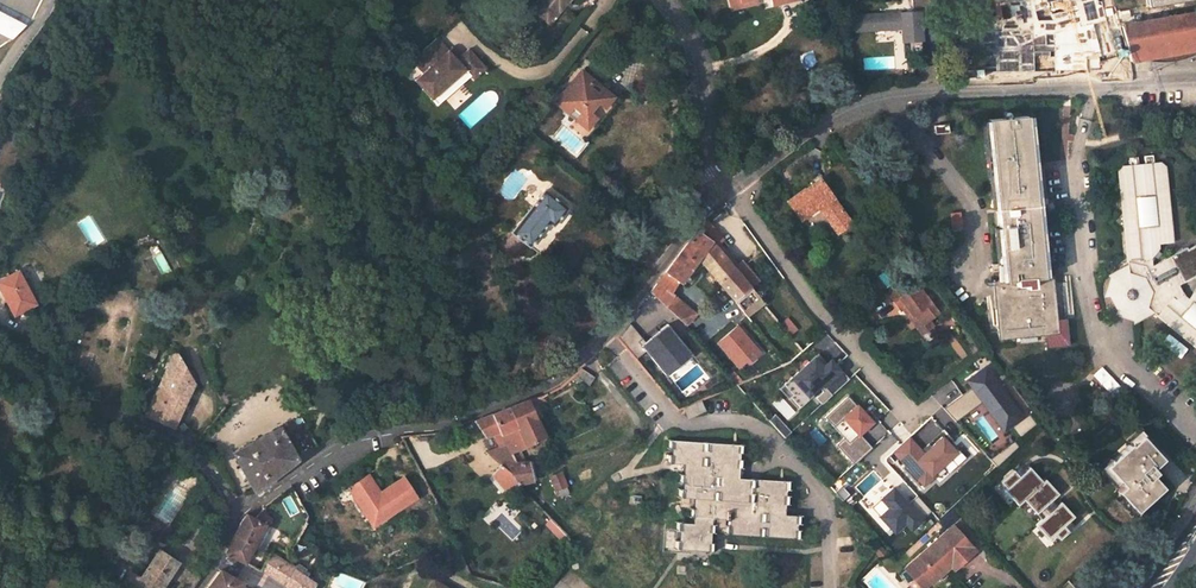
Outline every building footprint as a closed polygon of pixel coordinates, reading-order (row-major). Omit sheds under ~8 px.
[(532,12),(547,23),(556,12),(559,13),(570,0),(542,0),(532,12)] [(1002,17),(1034,12),(1040,40),(1033,42),(1037,67),(1045,66),(1046,76),(1060,75),(1059,65),(1060,65),(1057,39),(1085,33),(1091,53),(1094,53),(1098,67),(1090,68),(1091,75),(1118,70),(1112,45),(1107,46),(1097,14),(1055,26),(1048,0),(999,0),(1002,17)] [(852,31),(896,30),(897,41),(906,41),(906,49),(919,49),(918,10),(852,12),(852,31)] [(9,39),(27,24),(0,11),(0,34),(9,39)] [(1135,22),(1143,53),(1195,44),(1195,12),(1135,22)] [(1121,24),(1129,55),(1143,53),(1135,22),(1121,24)] [(425,72),(441,91),(467,70),(472,76),(475,80),(488,69),(471,49),(458,60),(439,37),(414,59),(425,72)] [(1195,49),(1195,44),(1143,53),(1144,58),(1195,49)] [(1091,53),(1089,53),(1090,68),(1098,67),(1094,53),(1091,53)] [(467,70),(441,91),(433,98),(438,105),(472,76),(467,70)] [(416,78),(433,98),(441,91),(425,72),(416,78)] [(586,139),(620,99),(602,84),(600,87),(582,73),(567,91),(564,89),(555,99),(570,111),(568,114),(574,119),(569,125),(586,139)] [(993,280),(999,338),(1044,334),(1046,348),(1068,346),(1066,319),(1055,320),(1052,277),(1042,277),(1037,222),(1052,221),(1044,205),(1036,205),(1027,115),(988,119),(1003,279),(993,280)] [(935,135),(950,133),(949,124),(934,126),(935,135)] [(1195,347),(1195,291),(1190,298),(1185,294),(1182,285),(1195,279),(1195,248),(1192,250),(1191,248),(1155,266),(1154,257),(1163,248),(1163,245),(1178,243),(1172,176),(1167,176),(1166,176),(1164,163),(1158,164),(1157,157),(1149,158),(1149,164),(1140,165),(1140,159),(1131,160),(1131,165),(1125,166),(1127,181),(1124,181),(1120,181),(1128,270),(1116,277),(1110,294),(1117,308),(1133,314),(1148,306),(1195,347)] [(833,236),(848,226),(817,181),(785,202),(798,221),(807,215),(804,210),(812,204),(833,236)] [(553,225),(567,207),(545,190),(512,232),(528,245),(548,221),(553,225)] [(711,244),(719,236),(707,223),(698,232),(711,244)] [(696,230),(665,272),(679,283),(689,269),(693,272),(700,263),(706,269),(719,253),(711,244),(698,232),(696,230)] [(731,268),(719,253),(706,269),(716,281),(731,268)] [(747,286),(755,280),(739,261),(731,268),(716,281),(744,315),(761,302),(747,286)] [(671,294),(679,283),(665,272),(658,281),(671,294)] [(18,274),(0,284),(0,291),(15,318),(36,307),(18,274)] [(927,322),(936,315),(908,278),(886,295),(899,312),(905,308),(911,317),(908,320),(919,334),(929,325),(927,322)] [(665,308),(675,298),(671,294),(658,281),(650,292),(665,308)] [(693,316),(675,298),(665,308),(683,326),(693,316)] [(642,347),(660,371),(686,351),(664,322),(641,340),(631,326),(619,335),(634,354),(642,347)] [(929,325),(919,334),(921,336),(932,328),(929,325)] [(847,378),(819,347),(784,380),(802,400),(820,383),(830,394),(847,378)] [(175,356),(171,356),(145,416),(172,428),(192,384),(175,356)] [(1000,432),(1022,417),(985,364),(958,382),(955,378),(933,393),(952,420),(979,401),(1000,432)] [(522,369),(527,380),(535,376),(531,365),(522,369)] [(853,461),(870,446),(858,433),(871,421),(849,396),(818,422),(824,429),(853,461)] [(687,418),(705,410),(700,400),(683,408),(687,418)] [(510,451),(544,435),(528,401),(509,409),(517,426),(501,434),(510,451)] [(1137,414),(1144,408),(1138,404),(1138,402),(1131,408),(1137,414)] [(475,423),(483,436),(498,430),(501,434),(517,426),(509,409),(475,423)] [(297,459),(279,425),(231,452),(254,491),(297,459)] [(1135,430),(1094,464),(1112,485),(1109,487),(1127,509),(1156,485),(1143,468),(1157,456),(1135,430)] [(928,472),(954,451),(939,433),(919,448),(909,435),(891,450),(920,487),(932,477),(928,472)] [(727,533),(799,538),(800,514),(784,513),(785,503),(788,503),(789,481),(740,478),(741,446),(669,440),(668,462),(683,463),(682,474),(679,474),(678,496),(694,497),(694,507),(691,507),(691,521),(678,521),(676,548),(713,551),(715,518),(728,518),(727,533)] [(502,463),(486,450),(475,462),(499,483),(509,474),(502,463)] [(532,482),(529,462),(515,462),(502,463),(509,474),(517,485),(532,482)] [(1061,524),(1071,514),(1052,495),(1055,493),(1027,463),(1015,474),(1009,469),(996,482),(1035,523),(1026,531),(1039,544),(1050,533),(1056,538),(1066,529),(1061,524)] [(172,471),(163,466),(160,469),(170,475),(172,471)] [(163,486),(170,475),(160,469),(154,481),(163,486)] [(565,487),(566,486),(561,472),(550,478),(556,491),(565,487)] [(369,474),(348,486),(366,516),(376,509),(381,518),(417,498),(406,478),(380,492),(369,474)] [(902,524),(908,531),(929,510),(903,482),(895,490),(890,484),(876,497),(884,505),(873,515),(892,534),(902,524)] [(562,497),(568,495),(565,487),(556,491),(558,496),(561,494),(562,497)] [(381,518),(376,509),(366,516),(371,524),(381,518)] [(245,565),(265,526),(254,520),(246,515),(243,517),(239,523),(224,554),(245,565)] [(957,566),(974,550),(951,526),(912,562),(929,580),(950,560),(957,566)] [(120,587),(160,587),(177,560),(158,549),(141,578),(130,571),(120,587)] [(950,566),(953,569),(957,566),(950,560),(929,580),(933,583),(950,566)] [(288,587),(312,587),(315,584),(293,571),(291,574),(277,566),(270,578),(288,587)] [(240,582),(218,570),(206,587),(237,587),(240,582)] [(183,587),(192,587),(199,577),(193,573),(183,587)]
